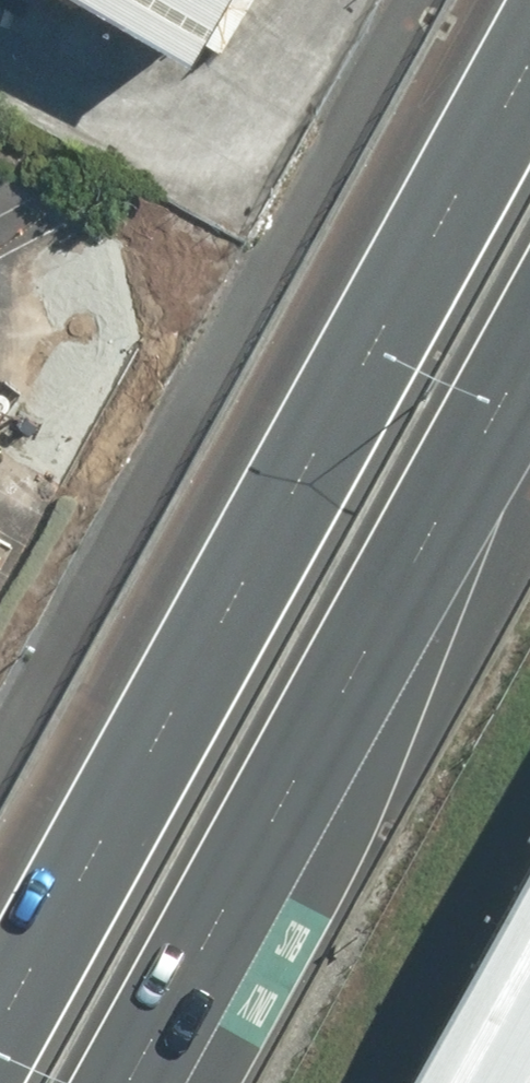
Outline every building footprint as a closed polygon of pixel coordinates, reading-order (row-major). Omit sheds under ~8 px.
[(160,47),(187,0),(80,0),(160,47)] [(432,1082),(529,1082),(529,909),(432,1082)]
